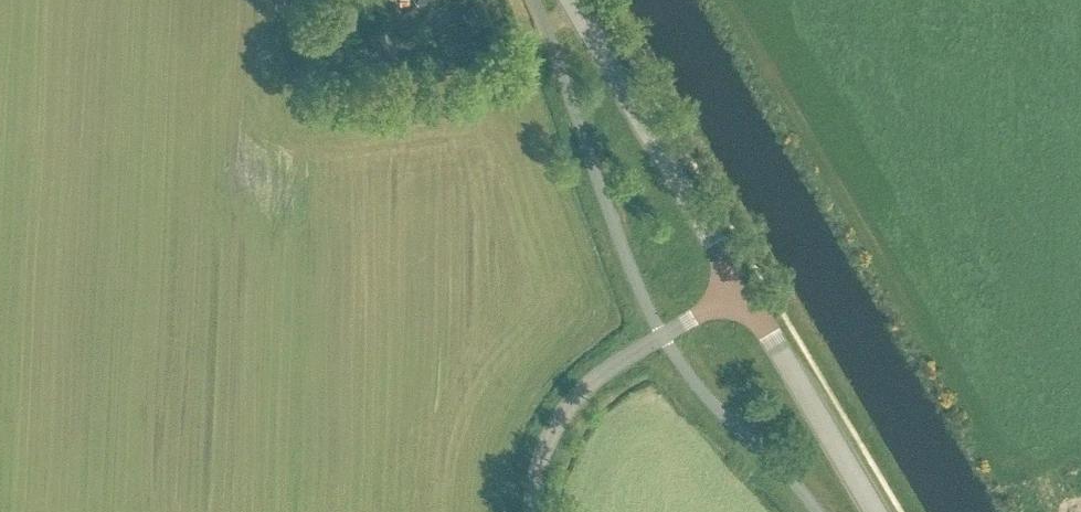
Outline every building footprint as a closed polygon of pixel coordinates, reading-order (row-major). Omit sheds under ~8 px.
[(382,56),(397,46),(385,26),(369,35),(382,56)]
